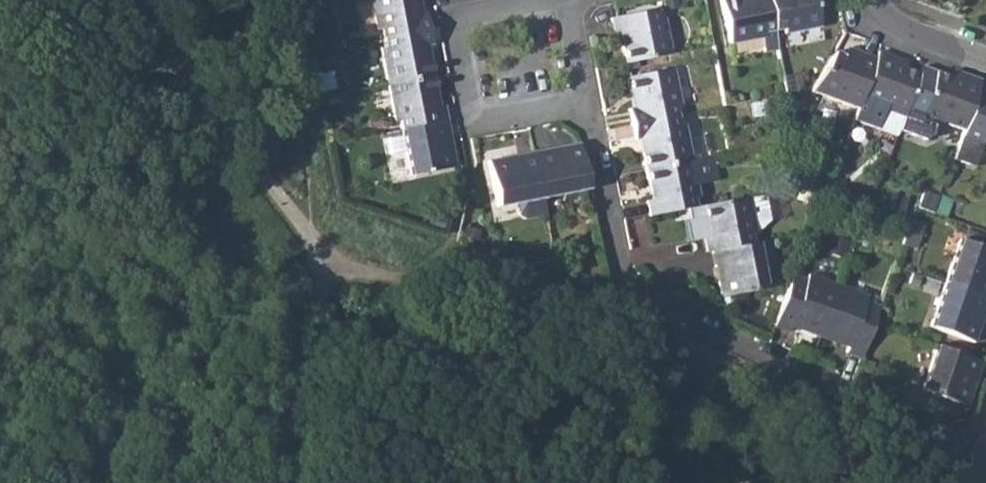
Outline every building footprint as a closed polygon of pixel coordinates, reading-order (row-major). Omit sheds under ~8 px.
[(383,36),(429,29),(426,14),(414,16),(412,1),(417,1),(417,0),(370,0),(375,28),(382,27),(383,36)] [(725,44),(764,38),(762,33),(773,31),(767,0),(749,0),(749,1),(735,3),(735,0),(718,0),(725,44)] [(782,35),(817,28),(812,0),(767,0),(773,31),(781,30),(782,35)] [(620,47),(623,62),(669,54),(663,18),(658,19),(656,9),(609,18),(612,32),(624,30),(627,46),(620,47)] [(379,48),(386,85),(431,76),(428,59),(422,59),(420,46),(431,43),(429,29),(383,36),(384,46),(379,48)] [(808,92),(856,110),(858,102),(873,60),(854,53),(851,61),(831,56),(808,92)] [(917,76),(891,66),(892,60),(876,53),(873,60),(858,102),(856,110),(854,116),(859,119),(857,124),(895,138),(917,76)] [(625,108),(628,122),(675,113),(674,105),(678,103),(672,67),(625,76),(628,91),(635,90),(638,105),(625,108)] [(918,116),(963,132),(977,89),(980,82),(961,75),(957,83),(932,75),(918,116)] [(398,121),(400,130),(445,122),(443,108),(432,110),(429,95),(434,94),(431,76),(386,85),(392,122),(398,121)] [(985,147),(985,93),(977,89),(963,132),(952,161),(971,168),(979,145),(985,147)] [(640,153),(643,167),(689,159),(682,123),(677,124),(675,113),(628,122),(631,137),(643,135),(647,151),(640,153)] [(400,130),(407,176),(454,167),(451,152),(444,153),(442,139),(448,138),(445,122),(400,130)] [(531,152),(539,199),(587,190),(578,143),(561,146),(562,154),(548,156),(546,149),(531,152)] [(503,157),(486,160),(495,207),(513,204),(516,215),(521,219),(543,215),(539,199),(531,152),(516,154),(517,162),(504,165),(503,157)] [(643,201),(646,215),(692,206),(691,197),(695,196),(693,183),(713,179),(708,155),(689,159),(643,167),(646,184),(653,183),(655,198),(643,201)] [(764,193),(747,197),(754,228),(758,227),(769,217),(764,193)] [(702,237),(704,251),(708,250),(750,243),(749,233),(754,232),(754,228),(747,197),(701,205),(704,220),(710,219),(713,234),(702,237)] [(714,279),(717,296),(765,287),(756,241),(750,243),(708,250),(711,265),(718,265),(720,277),(714,279)] [(985,302),(985,252),(960,243),(944,287),(985,302)] [(798,328),(820,336),(837,287),(807,276),(805,281),(792,276),(775,326),(789,331),(793,318),(801,321),(798,328)] [(846,352),(862,358),(873,326),(880,307),(864,301),(866,298),(837,287),(820,336),(840,344),(843,336),(851,339),(846,352)] [(972,346),(985,309),(985,302),(944,287),(928,331),(972,346)] [(923,392),(965,408),(981,364),(938,348),(923,392)]
